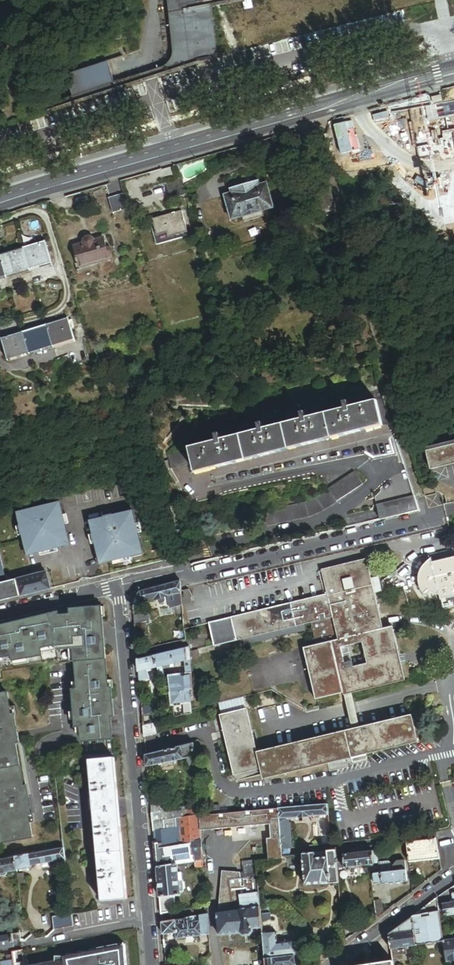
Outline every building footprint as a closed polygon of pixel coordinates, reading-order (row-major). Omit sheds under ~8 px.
[(255,0),(170,0),(172,18),(175,47),(175,56),(173,61),(169,66),(163,69),(157,71),(160,79),(219,60),(214,8),(255,0)] [(59,81),(69,109),(119,92),(109,63),(59,81)] [(171,199),(187,195),(182,179),(166,184),(171,199)] [(244,216),(244,217),(265,211),(264,210),(276,207),(268,182),(261,185),(260,181),(232,189),(233,192),(226,195),(233,219),(244,216)] [(320,210),(335,206),(331,190),(315,195),(320,210)] [(129,209),(124,194),(109,199),(113,214),(129,209)] [(155,226),(158,236),(168,233),(170,238),(188,233),(182,211),(153,219),(155,226)] [(265,211),(244,217),(246,222),(266,216),(265,211)] [(158,236),(155,226),(151,227),(157,247),(190,237),(188,233),(170,238),(168,233),(158,236)] [(73,249),(80,271),(110,262),(104,240),(94,243),(93,241),(92,240),(91,239),(89,239),(88,239),(86,239),(84,241),(83,243),(83,245),(83,246),(73,249)] [(31,269),(53,263),(47,242),(24,248),(31,269)] [(31,269),(24,248),(1,255),(7,276),(31,269)] [(31,269),(31,272),(53,266),(53,263),(31,269)] [(8,279),(31,272),(31,269),(7,276),(8,279)] [(53,346),(74,340),(68,319),(46,325),(53,346)] [(53,346),(46,325),(23,332),(29,353),(53,346)] [(29,353),(23,332),(1,338),(8,359),(29,353)] [(53,346),(54,349),(75,342),(74,340),(53,346)] [(370,340),(354,345),(357,353),(372,349),(370,340)] [(30,356),(54,349),(53,346),(29,353),(30,356)] [(29,353),(8,359),(8,362),(30,356),(29,353)] [(343,402),(343,401),(340,400),(338,398),(335,397),(333,394),(330,392),(328,387),(299,395),(287,399),(279,403),(271,407),(266,411),(262,414),(256,419),(258,426),(262,425),(264,431),(303,421),(301,416),(306,415),(307,421),(346,411),(344,405),(343,402)] [(370,398),(372,404),(378,403),(384,429),(391,427),(386,412),(382,398),(379,391),(370,395),(370,398)] [(353,402),(343,401),(343,402),(344,405),(349,404),(350,410),(372,404),(370,398),(353,402)] [(349,404),(344,405),(346,411),(307,421),(306,415),(301,416),(303,421),(264,431),(262,425),(258,426),(259,432),(221,441),(219,436),(214,437),(215,443),(168,454),(172,470),(194,465),(196,474),(383,429),(384,429),(378,403),(372,404),(350,410),(349,404)] [(426,448),(430,467),(453,462),(453,442),(426,448)] [(300,501),(256,511),(259,525),(304,515),(321,508),(362,486),(354,473),(326,489),(313,496),(300,501)] [(419,511),(414,497),(376,507),(379,519),(393,516),(394,517),(414,512),(419,511)] [(27,555),(70,545),(60,503),(17,513),(27,555)] [(100,564),(143,554),(133,511),(90,522),(100,564)] [(440,596),(432,563),(431,558),(428,561),(423,566),(421,570),(419,573),(419,577),(419,582),(419,587),(423,594),(427,598),(428,598),(425,594),(429,591),(429,592),(430,593),(434,595),(440,596)] [(432,563),(440,596),(441,601),(453,598),(453,558),(432,563)] [(325,594),(231,617),(237,639),(309,622),(315,645),(303,648),(315,700),(403,679),(390,628),(382,630),(374,594),(370,579),(365,560),(320,571),(325,594)] [(51,589),(47,573),(7,583),(0,585),(0,602),(51,589)] [(379,577),(370,579),(374,594),(382,592),(379,577)] [(182,593),(181,582),(142,592),(133,605),(159,598),(160,601),(164,603),(166,602),(167,601),(167,597),(176,594),(182,593)] [(182,592),(183,606),(193,604),(189,590),(182,592)] [(178,607),(176,594),(167,597),(170,609),(173,608),(174,616),(183,615),(182,606),(178,607)] [(59,661),(59,666),(75,663),(78,691),(79,705),(74,706),(75,721),(80,721),(81,728),(82,736),(82,743),(113,740),(112,733),(111,717),(114,716),(112,689),(109,689),(102,618),(105,617),(104,607),(70,611),(71,616),(59,617),(59,613),(0,626),(0,672),(59,661)] [(134,616),(135,626),(146,625),(151,624),(150,613),(134,616)] [(237,639),(231,617),(209,622),(214,645),(237,639)] [(135,626),(136,633),(147,632),(146,625),(135,626)] [(184,661),(191,660),(190,648),(156,656),(158,668),(162,667),(176,664),(175,663),(184,661)] [(158,668),(156,656),(138,661),(139,672),(148,670),(158,668)] [(139,672),(140,681),(150,679),(148,670),(139,672)] [(171,676),(176,718),(193,713),(192,701),(195,700),(192,674),(186,675),(171,676)] [(16,745),(19,744),(18,738),(17,732),(14,716),(11,717),(7,694),(0,696),(0,830),(3,844),(33,839),(19,763),(16,745)] [(142,708),(143,716),(156,713),(154,705),(142,708)] [(412,715),(257,752),(247,708),(220,715),(235,775),(262,769),(264,779),(418,742),(412,715)] [(144,726),(145,737),(158,733),(155,723),(144,726)] [(187,758),(195,756),(194,744),(147,756),(148,767),(187,758)] [(188,768),(196,767),(195,756),(187,758),(188,768)] [(114,757),(89,760),(94,808),(103,901),(128,898),(119,806),(114,757)] [(315,806),(279,809),(280,819),(287,818),(322,815),(329,815),(328,805),(315,806)] [(220,806),(218,806),(206,807),(207,815),(221,814),(221,809),(220,806)] [(161,812),(152,813),(153,820),(180,818),(188,817),(187,811),(166,813),(165,808),(161,809),(161,812)] [(193,816),(200,816),(199,808),(192,808),(192,810),(193,816)] [(280,819),(279,809),(200,817),(201,831),(271,824),(271,830),(280,829),(280,819)] [(326,845),(330,845),(329,815),(322,815),(324,836),(325,838),(326,845)] [(201,831),(200,817),(200,816),(193,816),(188,817),(180,818),(181,827),(182,845),(191,844),(191,842),(202,840),(201,831)] [(153,820),(154,830),(181,827),(180,818),(153,820)] [(282,850),(293,849),(290,823),(287,823),(287,818),(280,819),(280,829),(282,850)] [(154,830),(155,849),(182,845),(181,827),(154,830)] [(283,857),(282,850),(280,829),(271,830),(272,838),(268,839),(270,860),(283,858),(283,857)] [(440,859),(436,839),(407,842),(409,862),(440,859)] [(196,857),(203,856),(202,840),(191,842),(191,844),(182,845),(155,849),(157,867),(178,864),(184,863),(195,862),(196,862),(196,857)] [(64,849),(15,857),(17,868),(19,870),(22,869),(31,868),(32,866),(32,865),(55,861),(59,860),(65,859),(64,849)] [(337,860),(336,851),(328,851),(328,857),(316,858),(316,853),(303,854),(306,884),(320,883),(320,884),(338,882),(337,868),(337,860)] [(373,851),(344,854),(345,859),(345,867),(374,864),(373,851)] [(15,857),(0,860),(0,874),(7,874),(8,872),(17,870),(17,868),(15,857)] [(337,860),(337,868),(345,867),(345,859),(337,860)] [(392,867),(391,862),(388,860),(379,861),(380,874),(406,871),(405,859),(396,860),(392,867)] [(204,866),(203,861),(196,862),(195,862),(196,869),(203,868),(204,866)] [(234,910),(260,907),(256,863),(243,865),(244,876),(241,876),(230,878),(234,910)] [(179,873),(178,864),(157,867),(160,897),(174,896),(180,895),(179,881),(182,881),(182,873),(179,873)] [(241,876),(240,871),(222,870),(219,912),(220,910),(223,910),(226,912),(234,910),(230,878),(241,876)] [(380,874),(375,874),(376,884),(383,883),(384,885),(407,882),(406,871),(380,874)] [(437,898),(438,905),(445,904),(453,903),(453,901),(453,894),(453,887),(437,898)] [(160,897),(160,904),(175,903),(174,896),(160,897)] [(438,905),(437,898),(412,917),(416,946),(444,942),(444,941),(438,905)] [(376,918),(382,914),(381,903),(380,903),(379,900),(374,900),(376,918)] [(160,904),(161,914),(176,911),(176,908),(175,903),(160,904)] [(445,904),(446,915),(453,914),(453,903),(445,904)] [(252,928),(261,927),(260,907),(234,910),(226,912),(223,910),(220,910),(219,912),(218,913),(217,913),(219,935),(240,932),(243,935),(250,934),(253,931),(252,928)] [(64,929),(73,928),(71,914),(62,916),(64,929)] [(177,939),(209,935),(207,915),(174,920),(176,933),(177,939)] [(64,929),(62,916),(53,918),(55,931),(64,929)] [(416,946),(412,917),(411,917),(388,934),(391,949),(416,946)] [(176,933),(174,920),(161,922),(162,935),(176,933)] [(275,932),(262,933),(264,958),(278,957),(277,943),(275,932)] [(12,934),(0,936),(0,949),(14,946),(13,940),(12,934)] [(277,943),(278,957),(295,955),(296,955),(295,942),(294,942),(294,939),(278,940),(278,943),(277,943)] [(444,941),(444,942),(446,961),(453,960),(453,939),(444,941)] [(121,946),(117,947),(116,944),(90,949),(89,952),(78,951),(77,954),(66,954),(65,956),(54,957),(55,962),(40,964),(126,964),(121,946)] [(26,949),(21,950),(23,962),(14,964),(29,964),(26,949)] [(264,958),(265,964),(296,964),(295,955),(278,957),(264,958)]
